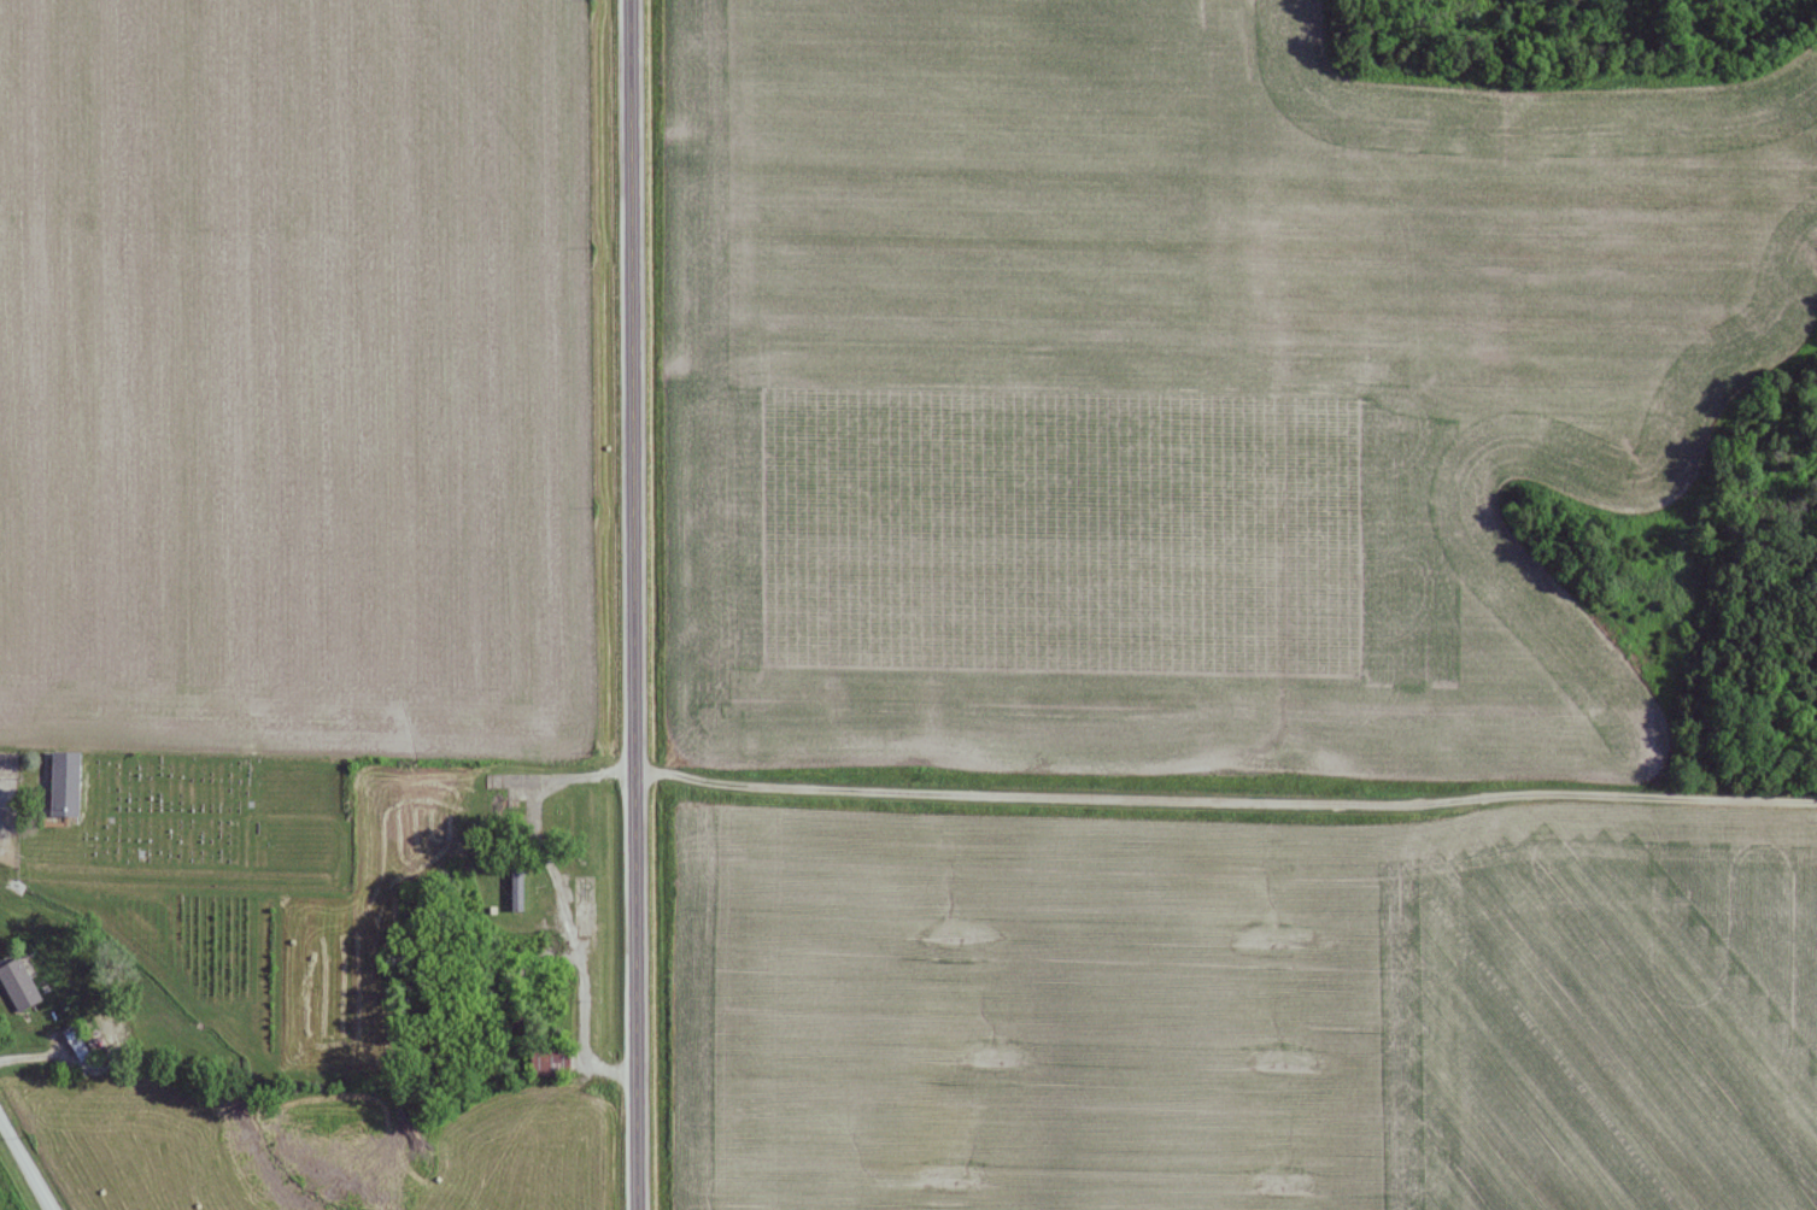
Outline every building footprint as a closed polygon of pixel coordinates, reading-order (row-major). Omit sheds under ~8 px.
[(78,815),(78,750),(49,750),(49,815),(78,815)] [(18,1011),(40,998),(16,954),(0,963),(0,979),(18,1011)] [(89,1051),(71,1025),(62,1031),(80,1057),(89,1051)]
